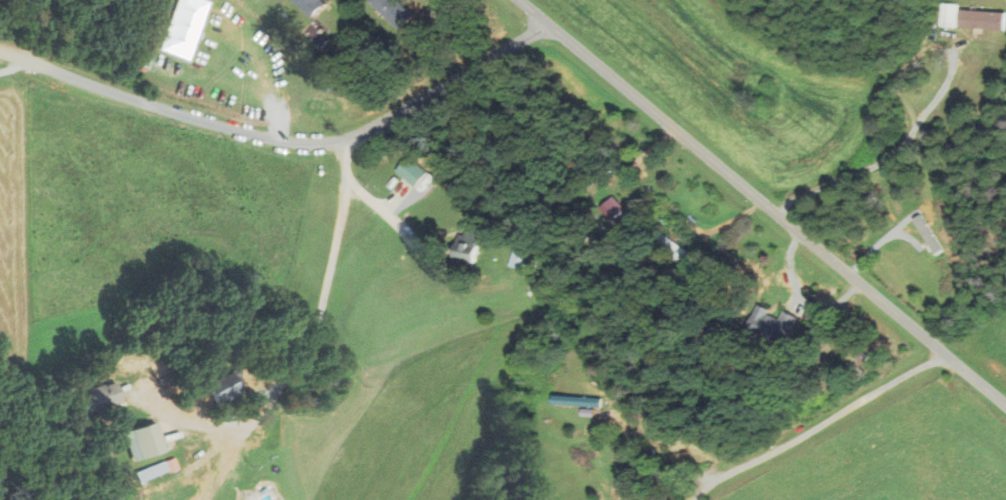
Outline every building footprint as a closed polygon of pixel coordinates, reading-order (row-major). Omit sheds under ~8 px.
[(313,18),(325,5),(320,1),(321,0),(293,0),(313,18)] [(412,16),(395,0),(368,0),(367,1),(398,31),(412,16)] [(958,4),(941,3),(940,27),(1005,30),(1005,12),(958,10),(958,4)] [(423,172),(401,157),(390,173),(412,188),(423,172)] [(650,240),(683,264),(690,254),(657,230),(650,240)] [(451,232),(453,266),(475,265),(473,231),(451,232)] [(521,269),(524,254),(508,251),(505,266),(521,269)] [(795,316),(780,310),(776,320),(763,314),(765,309),(753,304),(741,331),(781,348),(795,316)] [(237,371),(206,381),(214,405),(245,396),(237,371)] [(79,415),(121,402),(115,382),(72,396),(79,415)] [(123,432),(131,462),(165,453),(157,423),(123,432)] [(178,468),(174,458),(136,473),(140,483),(178,468)]
